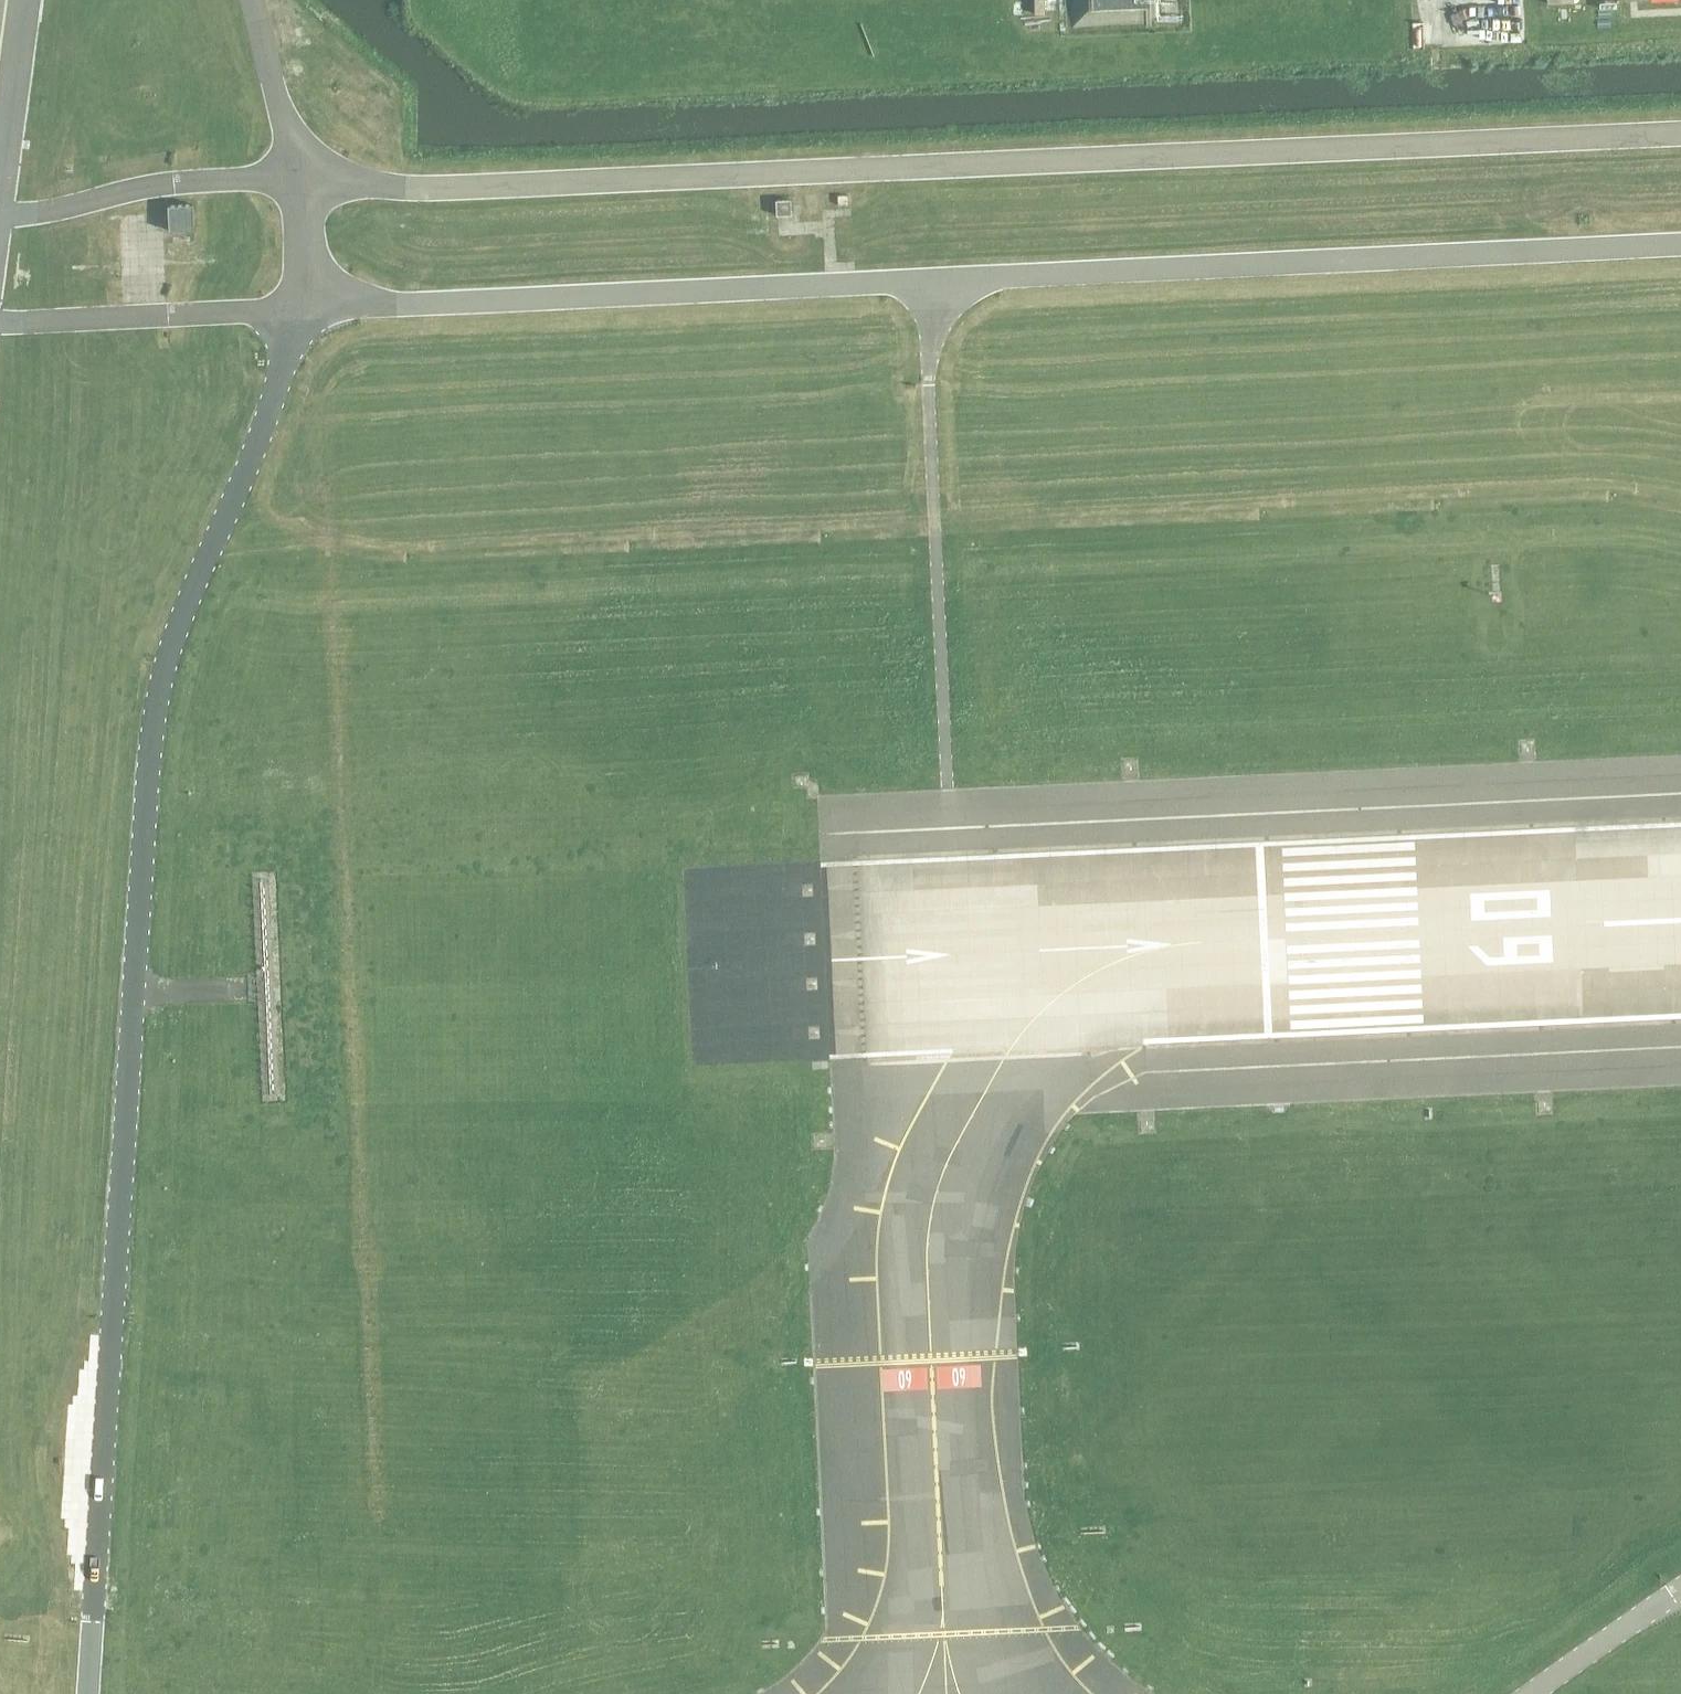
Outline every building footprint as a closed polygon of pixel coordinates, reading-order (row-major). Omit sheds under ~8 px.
[(777,200),(778,214),(792,214),(792,200),(777,200)]
